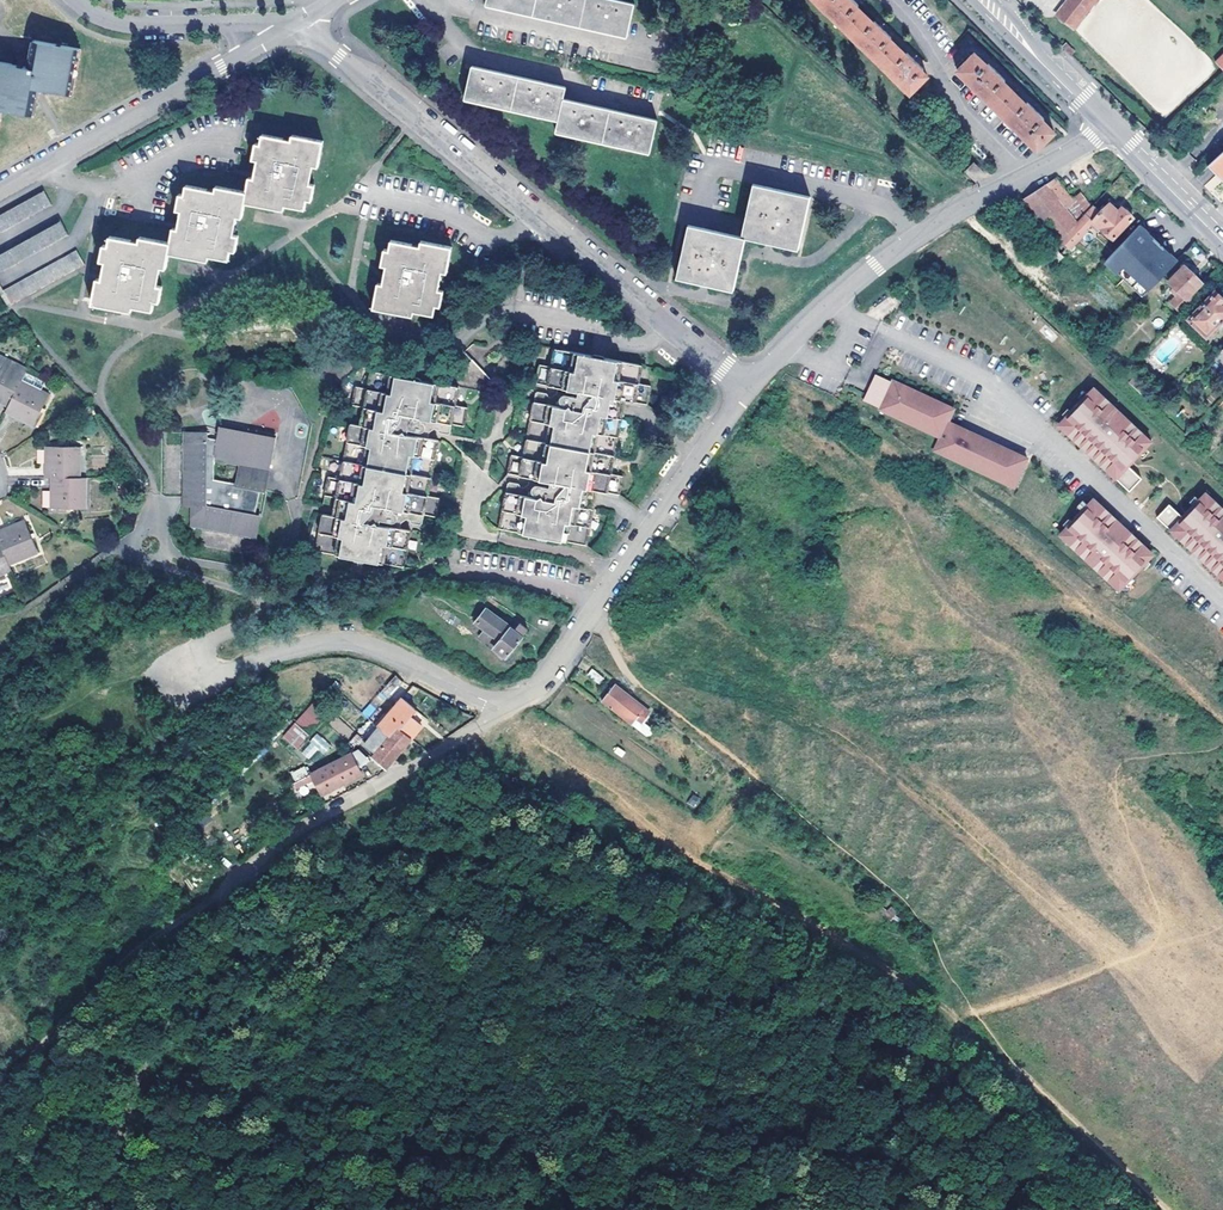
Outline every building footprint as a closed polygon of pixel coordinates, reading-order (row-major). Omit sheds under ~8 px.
[(629,23),(634,0),(526,0),(629,23)] [(929,76),(923,70),(925,68),(909,53),(907,55),(891,39),(893,36),(876,21),(874,23),(858,7),(860,5),(856,0),(816,0),(911,93),(929,76)] [(1096,0),(1070,0),(1058,16),(1074,28),(1096,0)] [(1177,84),(1192,86),(1193,76),(1188,76),(1190,53),(1197,61),(1198,50),(1176,26),(1173,50),(1166,49),(1162,40),(1159,36),(1152,43),(1147,42),(1133,28),(1123,33),(1116,25),(1121,20),(1113,19),(1111,42),(1088,40),(1166,121),(1154,94),(1154,90),(1148,84),(1148,79),(1156,80),(1162,74),(1173,75),(1177,84)] [(35,39),(29,68),(0,63),(0,121),(2,111),(28,116),(33,88),(39,90),(72,96),(81,47),(35,39)] [(1064,47),(1072,56),(1076,52),(1068,44),(1064,47)] [(1038,149),(1055,131),(1044,120),(1045,118),(1029,102),(1027,104),(1005,82),(1006,79),(990,63),(988,65),(976,53),(958,70),(1038,149)] [(559,118),(652,139),(660,107),(566,86),(569,76),(475,54),(475,55),(468,87),(560,108),(559,118)] [(33,88),(28,116),(33,117),(39,90),(33,88)] [(294,142),(264,137),(263,146),(258,145),(255,160),(260,161),(256,180),(251,179),(249,194),(247,204),(276,209),(278,204),(306,210),(308,201),(313,201),(316,186),(311,184),(315,166),(320,166),(325,142),(294,137),(294,142)] [(1222,166),(1222,151),(1208,165),(1216,173),(1222,166)] [(977,182),(985,175),(974,164),(967,172),(977,182)] [(1057,179),(1048,184),(1068,209),(1075,203),(1073,200),(1057,179)] [(799,245),(812,192),(756,181),(747,217),(743,233),(749,234),(799,245)] [(1025,201),(1057,244),(1078,222),(1068,209),(1048,184),(1025,201)] [(183,213),(179,232),(174,231),(171,245),(170,254),(199,260),(201,255),(230,260),(232,250),(237,251),(240,237),(235,236),(239,218),(243,219),(247,204),(249,194),(219,188),(217,193),(188,188),(186,198),(180,197),(177,212),(183,213)] [(44,191),(0,215),(0,233),(52,204),(44,191)] [(1073,200),(1075,203),(1068,209),(1078,222),(1091,208),(1080,195),(1073,200)] [(1102,229),(1112,239),(1133,218),(1122,206),(1118,210),(1109,202),(1100,210),(1094,204),(1091,208),(1078,222),(1057,244),(1053,249),(1062,257),(1087,232),(1085,230),(1089,225),(1098,233),(1102,229)] [(60,221),(0,254),(0,273),(68,235),(60,221)] [(749,234),(743,233),(693,223),(691,223),(680,276),(736,287),(749,234)] [(1163,249),(1139,225),(1105,262),(1118,275),(1125,267),(1143,285),(1136,292),(1142,297),(1176,261),(1168,254),(1163,249)] [(141,239),(139,244),(138,244),(110,239),(109,249),(103,248),(100,263),(106,264),(103,283),(97,282),(92,306),(122,311),(124,305),(152,310),(154,301),(160,302),(161,289),(157,288),(160,269),(165,270),(167,265),(170,254),(171,245),(141,239)] [(449,273),(454,248),(425,243),(423,248),(394,243),(392,253),(386,252),(384,266),(390,268),(386,286),(380,285),(376,310),(406,316),(408,310),(436,316),(438,307),(443,308),(446,292),(441,291),(444,272),(449,273)] [(1054,266),(1062,257),(1053,249),(1045,257),(1054,266)] [(85,266),(77,252),(3,293),(11,306),(85,266)] [(1182,312),(1195,298),(1191,294),(1203,281),(1186,264),(1170,280),(1181,291),(1171,301),(1182,312)] [(1222,320),(1222,294),(1221,292),(1218,292),(1216,290),(1189,318),(1207,336),(1222,320)] [(1118,331),(1114,326),(1104,337),(1109,341),(1118,331)] [(541,393),(532,439),(569,446),(583,449),(619,455),(626,419),(586,411),(597,356),(561,349),(558,366),(545,364),(542,383),(563,387),(563,392),(558,395),(556,396),(553,395),(552,393),(543,391),(541,393)] [(604,395),(611,358),(597,356),(586,411),(626,419),(627,417),(629,402),(630,400),(604,395)] [(648,365),(611,358),(604,395),(630,400),(652,405),(655,386),(644,383),(648,365)] [(428,383),(416,437),(365,426),(354,425),(348,464),(436,480),(443,443),(435,441),(425,439),(425,434),(431,433),(433,429),(428,424),(429,421),(446,424),(444,432),(444,433),(455,435),(457,426),(469,428),(473,411),(461,408),(464,389),(484,392),(495,379),(475,361),(456,382),(454,388),(428,383)] [(25,377),(0,363),(0,405),(8,409),(7,413),(35,428),(51,397),(23,381),(25,377)] [(360,388),(358,407),(369,409),(406,416),(412,380),(376,373),(373,391),(360,388)] [(892,382),(877,375),(865,401),(880,409),(880,410),(940,438),(934,451),(1015,488),(1028,459),(949,422),(955,409),(893,381),(892,382)] [(41,388),(43,382),(29,376),(26,381),(41,388)] [(1130,382),(1136,388),(1140,384),(1134,377),(1130,382)] [(428,383),(412,380),(406,416),(369,409),(365,426),(416,437),(428,383)] [(1058,428),(1130,491),(1142,478),(1129,465),(1152,441),(1092,390),(1081,402),(1079,401),(1068,413),(1070,415),(1058,428)] [(225,424),(280,436),(280,431),(226,419),(225,424)] [(425,439),(435,441),(437,431),(444,432),(446,424),(429,421),(428,424),(433,429),(431,433),(425,434),(425,439)] [(264,514),(258,512),(263,488),(269,489),(273,471),(280,436),(225,424),(222,438),(211,436),(212,431),(189,430),(189,445),(187,496),(194,497),(194,500),(194,504),(196,504),(195,525),(259,538),(264,514)] [(1195,424),(1185,434),(1188,437),(1191,440),(1201,429),(1195,424)] [(189,445),(189,430),(183,429),(181,496),(187,496),(189,445)] [(558,501),(569,446),(532,439),(528,458),(516,455),(513,474),(535,479),(545,480),(544,486),(541,487),(538,488),(537,491),(541,499),(524,495),(526,488),(523,484),(513,483),(504,531),(591,547),(598,510),(558,501)] [(576,486),(583,449),(569,446),(558,501),(598,510),(599,509),(601,494),(602,491),(576,486)] [(54,479),(84,479),(85,449),(49,448),(48,479),(54,479)] [(576,486),(602,491),(624,495),(627,476),(615,474),(619,455),(583,449),(576,486)] [(328,497),(340,499),(381,507),(371,561),(408,568),(411,546),(412,546),(414,533),(407,532),(396,529),(398,524),(399,524),(402,524),(403,522),(404,519),(400,512),(417,515),(416,523),(418,526),(426,527),(429,517),(440,519),(445,501),(432,499),(436,480),(348,464),(345,481),(331,478),(328,497)] [(89,511),(91,479),(84,479),(54,479),(53,510),(89,511)] [(524,495),(541,499),(537,491),(538,488),(541,487),(544,486),(545,480),(535,479),(534,485),(529,489),(526,488),(524,495)] [(1206,491),(1183,516),(1170,504),(1158,517),(1222,578),(1222,507),(1206,491)] [(371,561),(381,507),(340,499),(337,517),(363,523),(357,559),(371,561)] [(1073,524),(1062,536),(1119,590),(1131,577),(1133,579),(1144,567),(1142,565),(1153,553),(1096,500),(1085,511),(1083,510),(1071,522),(1073,524)] [(411,523),(416,523),(417,515),(400,512),(404,519),(403,522),(402,524),(399,524),(398,524),(396,529),(407,532),(408,525),(411,523)] [(321,552),(357,559),(363,523),(337,517),(326,514),(321,552)] [(0,534),(0,538),(1,539),(13,569),(42,557),(28,523),(0,534)] [(259,538),(195,525),(193,531),(257,543),(259,538)] [(1,539),(0,540),(0,600),(8,596),(2,579),(15,574),(13,569),(1,539)] [(487,605),(492,598),(486,593),(481,601),(487,605)] [(508,656),(530,629),(522,623),(516,630),(489,610),(479,622),(488,629),(482,637),(508,656)] [(601,685),(606,679),(594,669),(589,676),(601,685)] [(394,693),(404,681),(398,676),(387,687),(394,693)] [(651,711),(617,685),(604,701),(633,724),(637,718),(642,722),(651,711)] [(319,699),(285,736),(298,749),(308,738),(306,736),(330,708),(319,699)] [(380,727),(392,737),(401,727),(414,738),(423,726),(411,715),(416,709),(404,699),(390,714),(379,705),(369,717),(380,727)] [(637,718),(633,724),(648,735),(651,737),(655,732),(652,730),(642,722),(637,718)] [(401,727),(392,737),(380,727),(366,743),(377,754),(374,757),(387,769),(403,751),(414,738),(401,727)] [(318,733),(300,752),(308,760),(318,750),(324,755),(332,747),(318,733)] [(363,749),(339,761),(350,782),(364,775),(361,770),(371,765),(363,749)] [(341,787),(350,782),(339,761),(313,774),(317,782),(323,795),(341,787)] [(290,772),(299,795),(314,789),(306,766),(290,772)] [(530,785),(538,791),(546,782),(537,776),(530,785)] [(342,791),(341,787),(323,795),(317,782),(313,784),(321,800),(342,791)] [(691,794),(687,804),(696,808),(700,798),(691,794)] [(543,807),(547,801),(541,796),(536,802),(543,807)]
